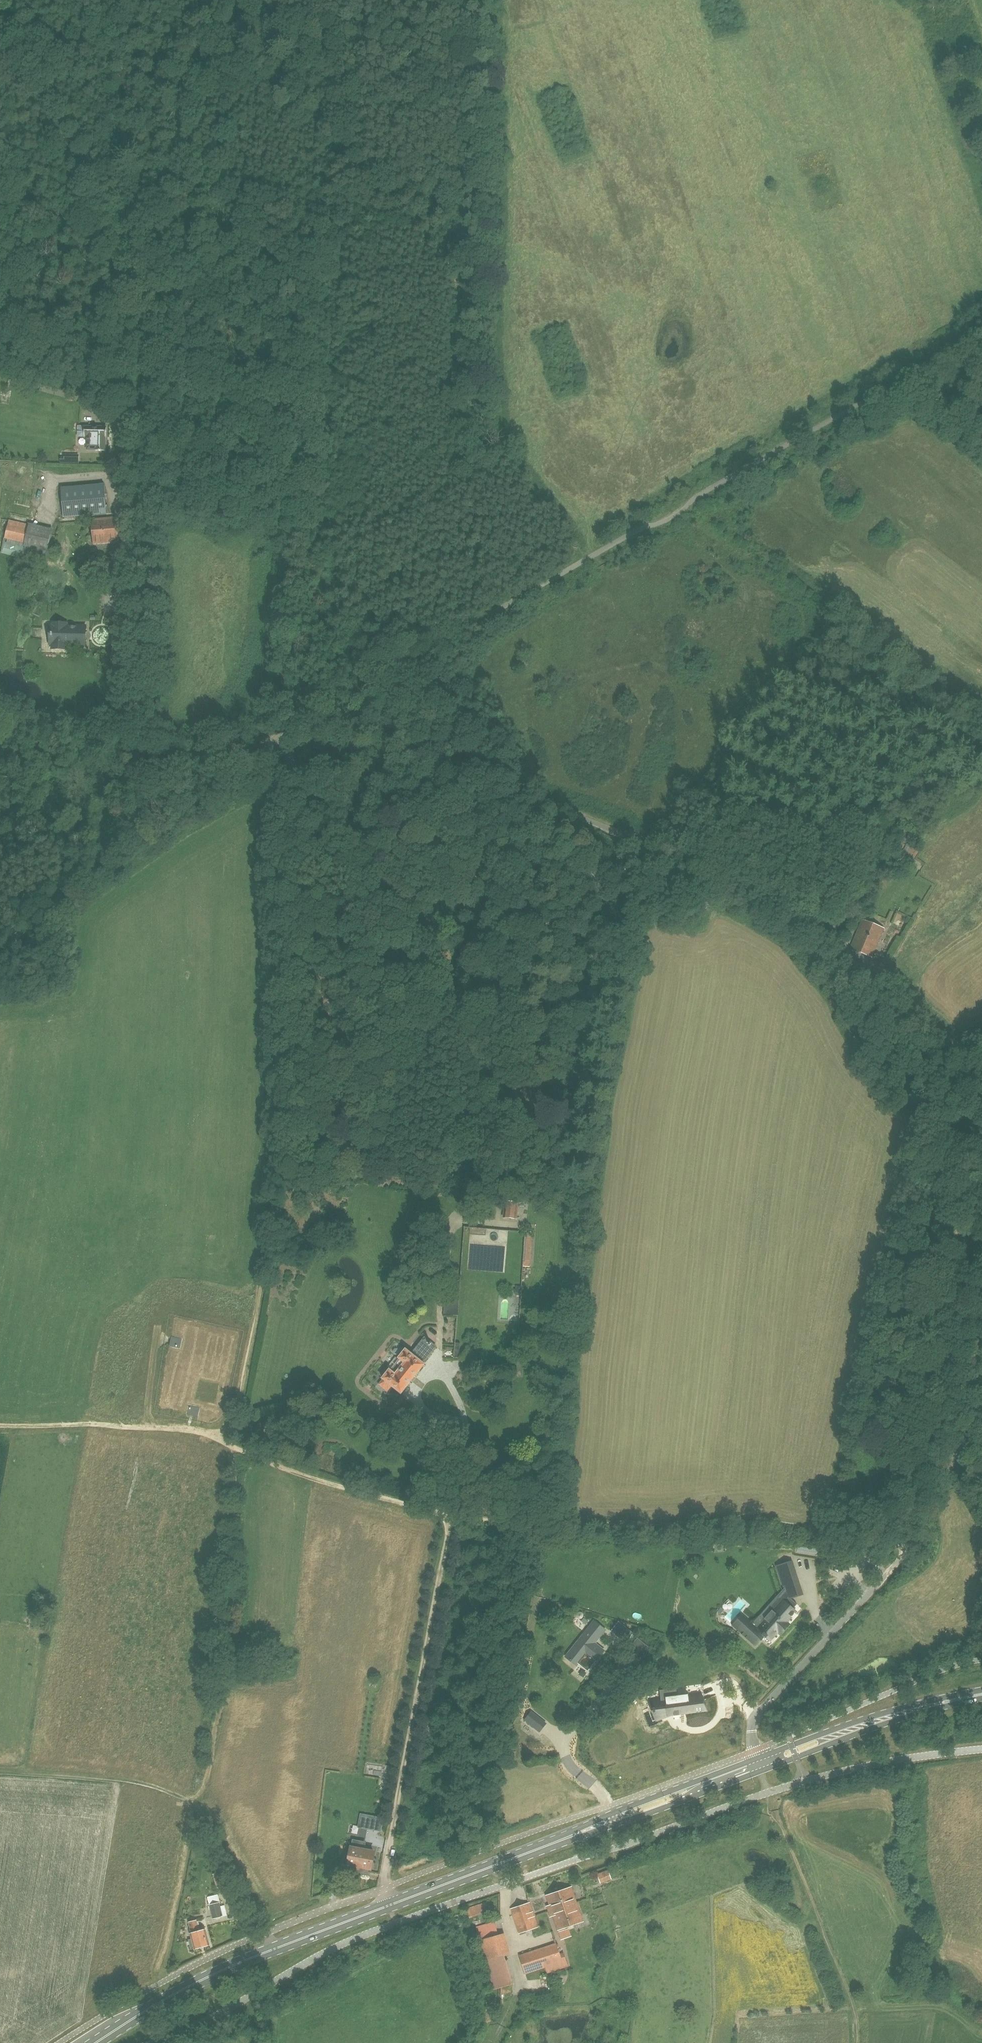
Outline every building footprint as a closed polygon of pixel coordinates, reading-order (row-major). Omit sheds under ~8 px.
[(112,403),(95,403),(95,410),(100,410),(100,415),(112,415),(112,403)] [(106,426),(84,426),(77,426),(77,436),(87,436),(87,447),(95,447),(95,450),(105,450),(105,436),(106,436),(106,426)] [(104,484),(61,488),(64,517),(106,513),(104,484)] [(116,518),(92,520),(94,543),(118,541),(116,518)] [(24,545),(47,551),(51,535),(27,530),(29,525),(9,520),(5,539),(24,543),(24,545)] [(54,638),(54,645),(54,649),(67,649),(67,645),(87,646),(87,626),(66,626),(66,624),(57,624),(57,626),(54,626),(54,634),(53,634),(53,638),(54,638)] [(912,845),(908,855),(917,858),(920,848),(912,845)] [(862,919),(850,948),(872,957),(884,928),(862,919)] [(515,1218),(517,1203),(517,1194),(506,1193),(505,1201),(506,1202),(504,1217),(515,1218)] [(528,1236),(527,1266),(535,1266),(536,1236),(528,1236)] [(447,1302),(447,1314),(462,1315),(462,1302),(447,1302)] [(180,1348),(182,1339),(171,1336),(169,1346),(180,1348)] [(405,1349),(389,1369),(382,1378),(383,1379),(379,1384),(387,1391),(392,1385),(401,1393),(424,1364),(423,1363),(436,1346),(424,1337),(412,1354),(405,1349)] [(187,1414),(198,1417),(200,1407),(189,1405),(187,1414)] [(791,1561),(777,1566),(780,1575),(794,1571),(791,1561)] [(747,1621),(739,1630),(742,1634),(749,1639),(755,1645),(763,1636),(765,1637),(767,1636),(770,1639),(777,1631),(779,1633),(788,1624),(786,1622),(789,1618),(791,1616),(791,1615),(793,1613),(794,1613),(794,1612),(792,1610),(797,1604),(791,1598),(802,1595),(800,1587),(785,1591),(787,1597),(783,1601),(782,1601),(777,1607),(777,1608),(774,1611),(772,1610),(764,1618),(764,1619),(766,1620),(757,1630),(751,1624),(747,1621)] [(595,1621),(588,1629),(566,1656),(577,1665),(578,1663),(578,1664),(580,1665),(582,1666),(583,1666),(585,1666),(586,1666),(587,1666),(589,1666),(590,1665),(591,1665),(592,1664),(593,1664),(594,1663),(594,1662),(595,1661),(604,1650),(594,1643),(605,1629),(595,1621)] [(629,1630),(622,1640),(627,1645),(635,1634),(629,1630)] [(661,1699),(652,1700),(653,1707),(653,1712),(654,1712),(657,1719),(674,1713),(674,1716),(680,1715),(679,1714),(706,1711),(705,1699),(702,1699),(700,1693),(687,1698),(678,1699),(677,1696),(665,1697),(666,1698),(661,1699)] [(545,1728),(545,1739),(562,1739),(562,1728),(545,1728)] [(383,1818),(376,1816),(373,1828),(380,1830),(383,1818)] [(370,1868),(374,1851),(362,1849),(363,1843),(352,1841),(351,1847),(347,1866),(355,1867),(355,1865),(370,1868)] [(604,1883),(616,1878),(612,1868),(594,1875),(596,1879),(602,1877),(604,1883)] [(214,1874),(218,1888),(227,1885),(223,1871),(214,1874)] [(576,1902),(571,1887),(547,1896),(552,1910),(576,1902)] [(213,1918),(223,1916),(218,1894),(208,1897),(213,1918)] [(583,1921),(576,1902),(552,1910),(558,1929),(583,1921)] [(537,1927),(530,1904),(529,1903),(512,1909),(519,1933),(537,1927)] [(210,1944),(206,1929),(199,1931),(197,1920),(189,1922),(192,1933),(190,1933),(192,1939),(188,1940),(191,1949),(194,1948),(195,1949),(210,1944)] [(556,1944),(520,1956),(525,1972),(546,1965),(548,1971),(568,1965),(566,1959),(562,1960),(556,1944)] [(486,1960),(494,1989),(513,1984),(505,1955),(486,1960)]
